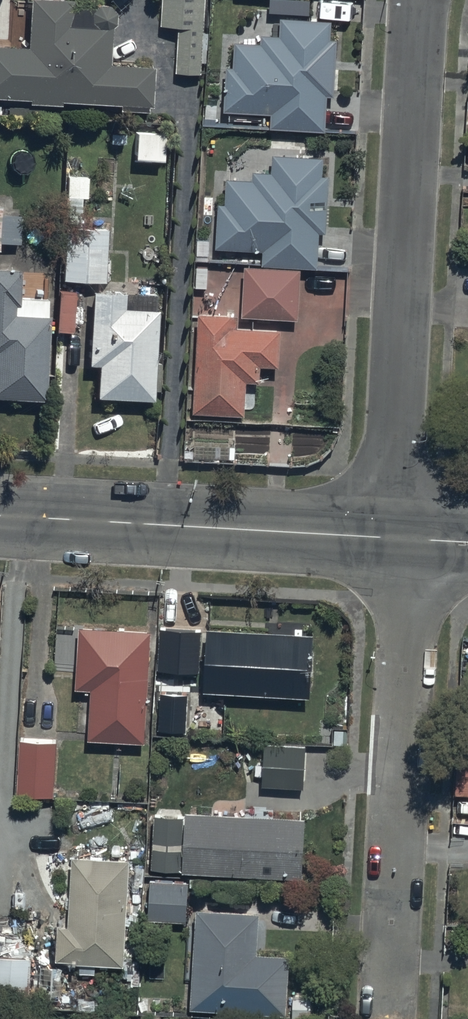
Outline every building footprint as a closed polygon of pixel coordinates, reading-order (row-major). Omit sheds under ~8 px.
[(26,94),(26,100),(58,101),(58,96),(115,98),(115,107),(145,107),(146,103),(149,103),(150,62),(105,61),(106,24),(107,24),(108,23),(109,22),(110,22),(110,21),(111,20),(111,19),(112,18),(112,17),(112,16),(113,14),(113,13),(113,12),(112,11),(112,10),(112,9),(111,8),(111,7),(110,6),(109,5),(109,4),(108,3),(107,3),(106,2),(105,2),(104,1),(103,1),(102,1),(101,1),(100,1),(98,1),(97,1),(96,1),(95,1),(94,2),(93,2),(92,3),(91,4),(71,4),(71,0),(28,0),(27,46),(0,46),(0,93),(26,94)] [(203,0),(160,0),(159,21),(176,22),(174,68),(200,69),(203,0)] [(269,108),(268,124),(325,126),(326,92),(334,93),(336,37),(328,36),(329,16),(279,14),(278,33),(260,32),(259,40),(233,39),(232,63),(225,63),(223,107),(269,108)] [(261,246),(260,261),(315,263),(317,228),(326,228),(328,172),(319,172),(320,152),(272,150),(271,170),(250,169),(250,175),(226,174),(225,200),(216,200),(215,244),(261,246)] [(87,176),(66,175),(64,223),(78,223),(79,197),(86,197),(87,176)] [(18,242),(20,213),(0,212),(0,241),(18,242)] [(62,225),(60,277),(104,279),(106,227),(62,225)] [(0,266),(0,394),(44,395),(47,313),(43,313),(44,296),(16,295),(17,267),(0,266)] [(243,271),(241,321),(297,323),(299,274),(243,271)] [(72,289),(56,288),(54,328),(70,329),(72,289)] [(122,289),(89,288),(86,361),(96,362),(95,393),(151,396),(155,307),(121,306),(122,289)] [(231,310),(197,308),(191,410),(244,413),(246,379),(257,380),(258,362),(276,363),(278,325),(230,323),(231,310)] [(144,737),(152,623),(80,617),(72,731),(144,737)] [(314,622),(206,617),(203,683),(310,688),(314,622)] [(202,628),(158,625),(155,667),(199,671),(202,628)] [(186,690),(157,689),(155,727),(185,729),(186,690)] [(56,737),(16,735),(13,791),(52,793),(56,737)] [(302,740),(262,739),(261,785),(301,786),(302,740)] [(153,864),(302,872),(305,809),(156,801),(153,864)] [(123,956),(129,855),(64,851),(58,953),(123,956)] [(187,881),(149,879),(148,919),(186,920),(187,881)] [(190,1001),(284,1008),(289,947),(256,945),(259,908),(198,903),(190,1001)] [(0,954),(0,997),(20,998),(22,955),(0,954)]
